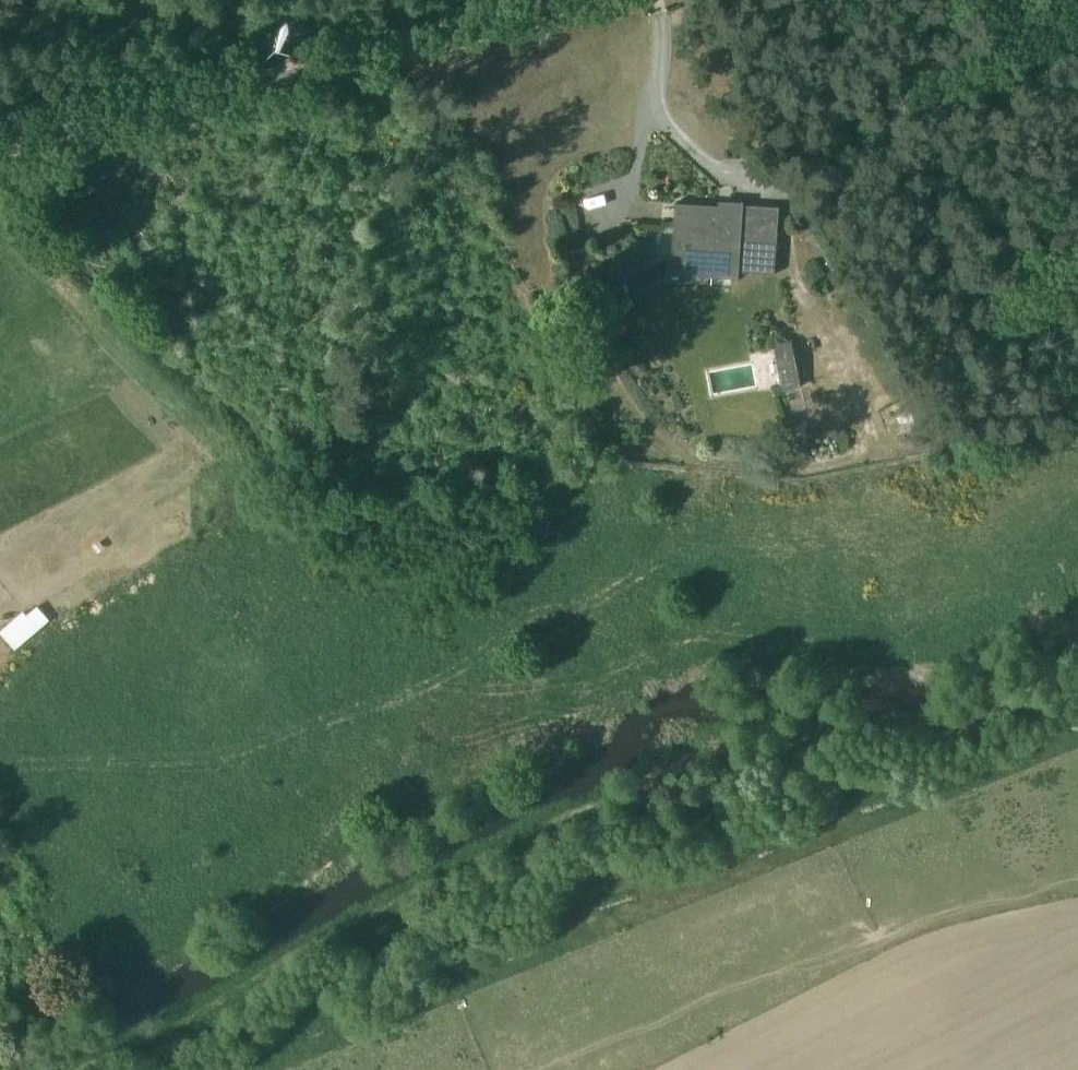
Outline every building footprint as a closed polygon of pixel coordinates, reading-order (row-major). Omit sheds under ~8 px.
[(299,32),(311,28),(306,7),(293,11),(299,32)] [(780,210),(720,206),(682,203),(681,225),(684,225),(682,263),(712,265),(712,277),(737,278),(739,254),(776,256),(780,210)] [(796,229),(802,239),(813,232),(807,222),(796,229)] [(792,340),(774,343),(783,390),(801,387),(792,340)] [(554,507),(532,501),(524,534),(547,540),(554,507)]
